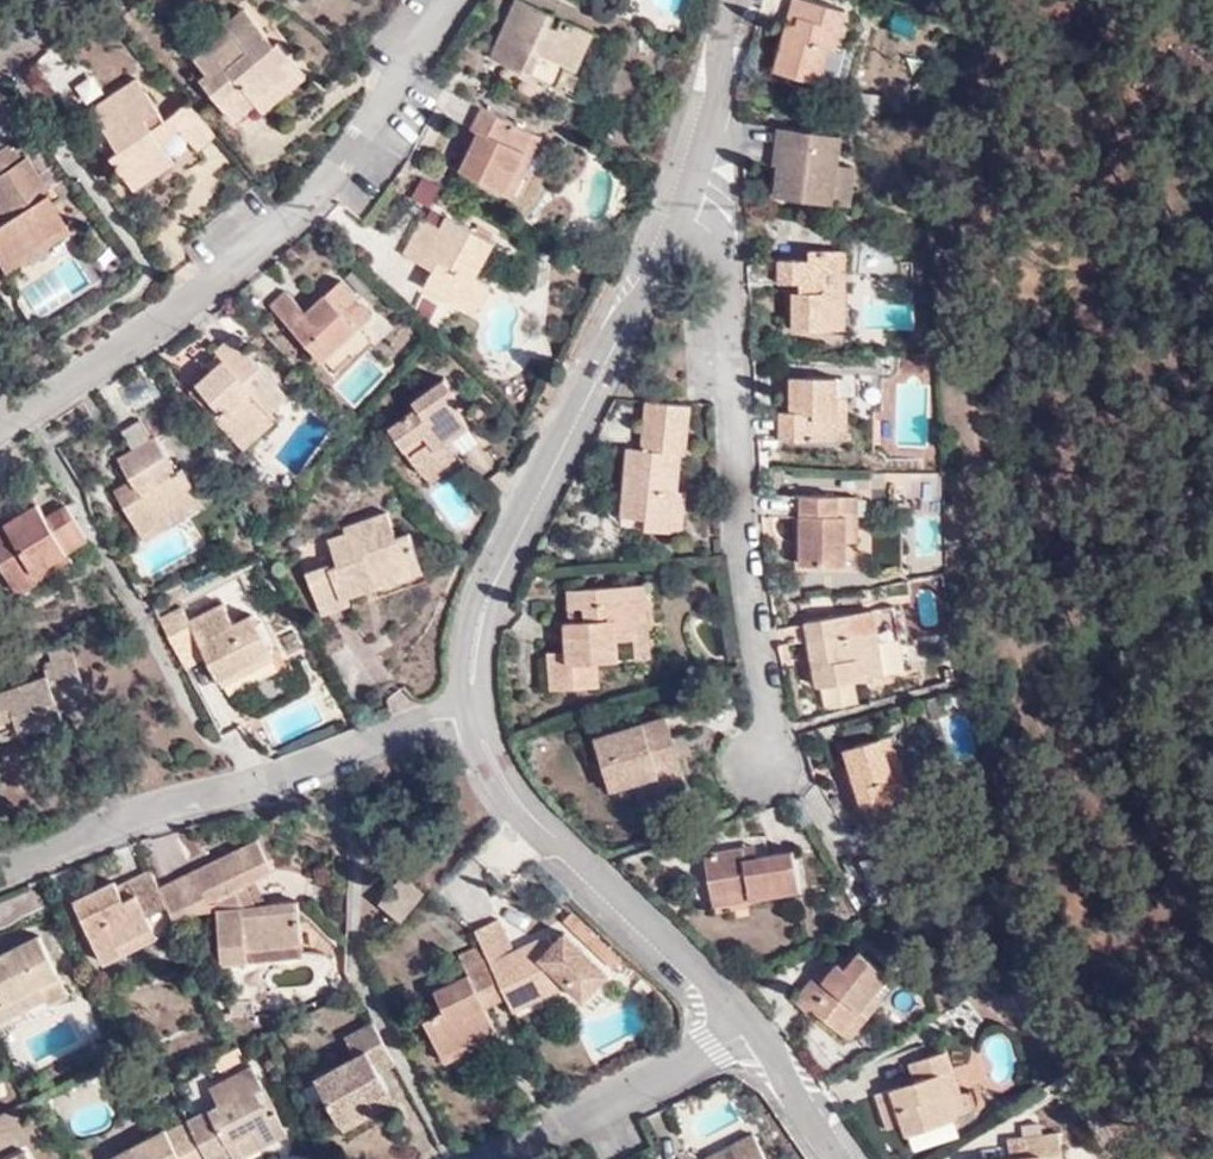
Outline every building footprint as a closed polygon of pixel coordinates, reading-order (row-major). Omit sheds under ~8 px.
[(834,46),(845,9),(815,0),(801,0),(793,26),(784,23),(770,69),(813,86),(815,80),(815,79),(825,43),(834,46)] [(801,0),(790,0),(784,23),(793,26),(801,0)] [(544,35),(547,25),(512,8),(486,67),(551,98),(559,76),(573,80),(587,42),(558,29),(554,39),(544,35)] [(227,125),(254,102),(294,68),(275,45),(268,49),(236,12),(218,28),(230,45),(217,55),(210,46),(192,64),(205,80),(197,87),(227,125)] [(205,39),(210,46),(217,55),(230,45),(218,28),(205,39)] [(843,49),(834,46),(825,43),(815,79),(815,80),(831,85),(843,49)] [(294,68),(254,102),(263,114),(303,79),(294,68)] [(175,166),(154,134),(163,128),(133,85),(91,116),(115,151),(108,156),(133,195),(175,166)] [(213,139),(186,108),(165,125),(189,156),(213,139)] [(463,180),(510,203),(536,143),(485,117),(475,140),(480,142),(463,180)] [(776,195),(832,204),(838,164),(842,135),(785,127),(776,195)] [(36,228),(42,237),(63,222),(41,189),(45,186),(22,152),(17,156),(5,138),(0,141),(0,250),(36,228)] [(536,143),(510,203),(520,208),(547,149),(536,143)] [(838,164),(832,204),(848,206),(854,166),(838,164)] [(0,250),(0,269),(67,229),(63,222),(42,237),(36,228),(0,250)] [(403,260),(422,271),(428,257),(437,264),(431,275),(422,291),(472,320),(488,291),(474,284),(493,246),(446,223),(439,235),(422,227),(403,260)] [(794,324),(831,324),(832,288),(840,289),(839,246),(807,245),(807,252),(774,252),(773,277),(793,277),(794,324)] [(832,288),(831,324),(845,324),(847,245),(839,246),(840,289),(832,288)] [(428,257),(422,271),(431,275),(437,264),(428,257)] [(324,371),(358,341),(342,322),(361,305),(344,285),(303,318),(284,298),(269,310),(324,371)] [(342,322),(358,341),(378,323),(361,305),(342,322)] [(232,446),(269,414),(284,401),(229,339),(214,353),(219,360),(194,382),(220,412),(211,422),(232,446)] [(913,362),(912,350),(900,350),(900,361),(913,362)] [(778,438),(837,439),(836,394),(836,375),(788,375),(788,412),(779,412),(778,438)] [(220,412),(194,382),(184,391),(211,422),(220,412)] [(385,432),(411,469),(445,444),(451,451),(456,457),(476,442),(445,403),(452,399),(441,383),(409,404),(413,410),(385,432)] [(836,394),(837,439),(849,438),(850,394),(836,394)] [(677,403),(636,400),(635,450),(618,450),(614,519),(637,520),(636,534),(666,535),(667,487),(668,454),(675,453),(677,403)] [(275,424),(269,414),(232,446),(240,455),(275,424)] [(109,451),(121,475),(127,484),(109,496),(130,533),(193,496),(171,461),(165,466),(144,431),(109,451)] [(445,444),(411,469),(418,478),(451,451),(445,444)] [(127,484),(121,475),(104,486),(109,496),(127,484)] [(667,487),(666,535),(674,534),(676,487),(667,487)] [(7,516),(33,504),(28,493),(2,506),(7,516)] [(845,563),(846,538),(846,513),(838,512),(839,493),(801,493),(799,562),(845,563)] [(846,513),(846,538),(857,538),(857,493),(839,493),(838,512),(846,513)] [(58,505),(39,516),(33,504),(7,516),(0,519),(0,580),(1,583),(62,554),(80,543),(58,505)] [(355,581),(413,559),(401,533),(392,536),(378,509),(334,526),(337,534),(323,540),(331,559),(300,572),(318,614),(344,604),(340,595),(358,589),(355,581)] [(70,568),(62,554),(1,583),(9,598),(70,568)] [(416,568),(413,559),(355,581),(358,589),(416,568)] [(557,649),(557,689),(593,687),(592,659),(611,656),(612,635),(625,634),(624,606),(637,605),(634,581),(578,584),(579,617),(560,617),(556,618),(557,649)] [(560,583),(560,617),(579,617),(578,584),(560,583)] [(168,602),(149,615),(167,648),(189,636),(196,650),(208,671),(261,642),(240,604),(225,612),(213,594),(176,616),(168,602)] [(886,602),(867,606),(881,674),(900,669),(886,602)] [(612,635),(611,656),(640,656),(638,616),(637,605),(624,606),(625,634),(612,635)] [(881,674),(867,606),(800,620),(813,687),(881,674)] [(189,636),(167,648),(176,661),(196,650),(189,636)] [(541,689),(557,689),(557,649),(540,648),(541,689)] [(76,686),(60,651),(31,663),(34,672),(45,697),(76,686)] [(45,697),(34,672),(0,686),(0,725),(11,721),(16,731),(52,714),(45,697)] [(632,779),(633,783),(659,777),(660,782),(682,777),(669,716),(596,735),(608,786),(632,779)] [(16,731),(11,721),(0,725),(0,737),(16,731)] [(868,808),(874,826),(916,812),(890,735),(843,750),(847,764),(840,768),(848,790),(855,788),(862,809),(868,808)] [(659,777),(633,783),(637,799),(662,794),(660,782),(659,777)] [(855,812),(862,809),(855,788),(848,790),(855,812)] [(867,828),(874,826),(868,808),(862,809),(867,828)] [(188,866),(203,897),(209,895),(221,890),(225,903),(213,906),(220,957),(248,955),(247,940),(302,938),(296,895),(251,898),(241,877),(268,865),(251,834),(188,866)] [(736,861),(750,857),(747,846),(734,849),(736,861)] [(744,892),(747,903),(796,893),(786,852),(750,857),(736,861),(734,849),(699,857),(707,901),(744,892)] [(156,883),(146,866),(125,877),(127,881),(131,890),(120,897),(116,888),(110,877),(70,898),(99,962),(121,950),(116,942),(149,925),(142,913),(164,903),(156,883)] [(188,866),(173,873),(188,903),(203,897),(188,866)] [(164,903),(173,918),(191,911),(188,903),(173,873),(156,883),(164,903)] [(420,891),(399,877),(379,905),(402,920),(420,891)] [(131,890),(127,881),(116,888),(120,897),(131,890)] [(221,890),(209,895),(213,906),(225,903),(221,890)] [(709,911),(747,903),(744,892),(707,901),(709,911)] [(620,958),(567,911),(558,922),(611,968),(620,958)] [(504,1001),(510,1013),(566,985),(583,998),(606,973),(562,933),(549,944),(544,938),(510,955),(493,921),(469,936),(478,950),(504,1001)] [(154,935),(149,925),(116,942),(121,950),(154,935)] [(47,993),(50,999),(71,991),(42,930),(0,949),(0,1012),(47,993)] [(304,953),(302,938),(247,940),(248,955),(304,953)] [(835,1028),(869,988),(884,970),(854,947),(840,965),(826,982),(820,977),(819,976),(811,970),(789,996),(805,1012),(808,1006),(835,1029),(835,1028)] [(498,989),(478,950),(461,960),(467,975),(432,991),(442,1013),(424,1022),(441,1058),(475,1042),(479,1047),(499,1037),(487,1007),(482,999),(498,989)] [(826,982),(840,965),(832,959),(819,976),(820,977),(826,982)] [(876,992),(869,988),(835,1028),(842,1034),(876,992)] [(487,1007),(504,1001),(498,989),(482,999),(487,1007)] [(252,1012),(252,996),(231,997),(231,1014),(252,1012)] [(395,1091),(387,1074),(381,1060),(397,1052),(384,1026),(355,1040),(363,1057),(322,1074),(345,1123),(379,1105),(376,1099),(395,1091)] [(950,1113),(949,1108),(943,1092),(955,1088),(941,1045),(904,1056),(910,1077),(871,1090),(880,1124),(900,1117),(902,1129),(950,1113)] [(387,1074),(404,1066),(397,1052),(381,1060),(387,1074)] [(216,1158),(218,1158),(237,1150),(240,1156),(295,1133),(262,1059),(220,1078),(230,1102),(196,1118),(216,1158)] [(943,1092),(949,1108),(961,1105),(955,1088),(943,1092)] [(402,1106),(395,1091),(376,1099),(379,1105),(345,1123),(350,1134),(402,1106)] [(196,1118),(176,1127),(174,1123),(116,1150),(120,1158),(164,1158),(163,1157),(179,1150),(184,1158),(216,1158),(196,1118)] [(753,1128),(728,1143),(737,1158),(769,1158),(753,1128)] [(1006,1156),(977,1158),(1054,1158),(1051,1131),(1018,1134),(1019,1155),(1006,1156)] [(1005,1135),(1006,1156),(1019,1155),(1018,1134),(1005,1135)] [(28,1143),(0,1155),(0,1158),(37,1158),(28,1143)] [(709,1158),(737,1158),(728,1143),(706,1155),(709,1158)] [(179,1150),(163,1157),(164,1158),(184,1158),(179,1150)]
